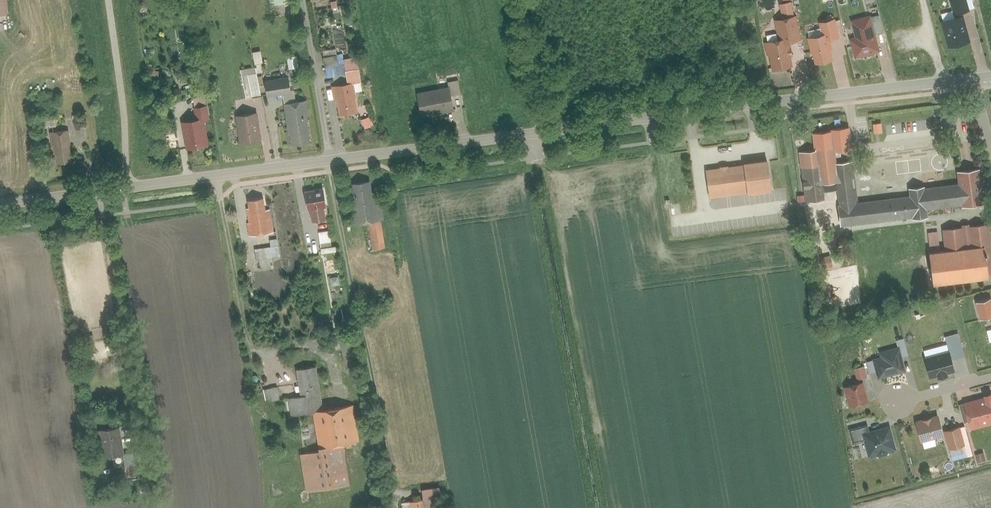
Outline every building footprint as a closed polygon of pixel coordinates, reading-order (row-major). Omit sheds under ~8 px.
[(953,13),(969,8),(967,0),(949,0),(953,13)] [(880,50),(869,13),(849,18),(854,36),(849,38),(854,57),(880,50)] [(970,41),(962,13),(943,19),(951,47),(970,41)] [(800,37),(795,14),(773,19),(777,39),(768,40),(775,70),(794,66),(788,39),(800,37)] [(839,36),(835,16),(818,20),(821,33),(808,36),(814,62),(831,58),(827,39),(839,36)] [(342,53),(325,56),(328,76),(345,73),(342,53)] [(298,55),(289,55),(289,67),(299,67),(298,55)] [(241,68),(246,95),(261,92),(256,65),(241,68)] [(363,79),(361,67),(348,69),(350,81),(356,80),(363,79)] [(462,91),(458,73),(448,75),(450,85),(452,93),(462,91)] [(295,77),(265,82),(269,99),(298,94),(295,77)] [(350,81),(335,84),(340,114),(361,110),(356,80),(350,81)] [(450,85),(417,92),(422,116),(455,109),(452,93),(450,85)] [(307,99),(287,102),(294,143),(314,140),(307,99)] [(209,118),(207,106),(196,108),(198,120),(204,119),(209,118)] [(55,110),(40,112),(42,126),(58,124),(55,110)] [(256,113),(236,117),(241,144),(261,140),(256,113)] [(364,126),(373,124),(370,114),(361,117),(364,126)] [(198,120),(183,123),(187,149),(209,146),(204,119),(198,120)] [(68,129),(51,132),(56,162),(73,159),(68,129)] [(832,145),(815,147),(815,149),(819,182),(836,180),(834,162),(832,145)] [(800,151),(806,201),(822,199),(819,182),(815,149),(800,151)] [(874,195),(869,157),(856,159),(861,197),(874,195)] [(740,164),(744,191),(771,188),(768,158),(740,162),(740,164)] [(852,160),(834,162),(836,180),(839,202),(857,200),(852,160)] [(740,164),(705,168),(708,196),(744,191),(740,164)] [(982,203),(978,167),(955,170),(957,183),(960,203),(960,206),(982,203)] [(374,180),(355,183),(361,222),(371,220),(382,218),(386,218),(383,198),(377,199),(374,180)] [(960,203),(957,183),(922,187),(922,191),(925,207),(960,203)] [(839,202),(837,203),(839,225),(925,214),(925,207),(922,191),(922,187),(922,185),(907,187),(908,194),(857,200),(839,202)] [(325,188),(306,191),(308,208),(312,208),(314,219),(330,217),(325,188)] [(264,199),(246,202),(251,236),(276,232),(272,209),(266,210),(264,199)] [(376,247),(387,245),(382,218),(371,220),(376,247)] [(988,222),(942,228),(945,249),(990,243),(988,222)] [(331,228),(321,230),(324,252),(335,250),(331,228)] [(936,231),(928,232),(930,251),(938,250),(936,231)] [(926,251),(930,282),(990,275),(990,246),(990,243),(945,249),(938,250),(930,251),(926,251)] [(277,244),(256,247),(258,260),(279,256),(277,244)] [(818,257),(821,267),(833,264),(830,253),(818,257)] [(975,301),(980,317),(990,315),(990,314),(990,297),(975,301)] [(909,353),(905,337),(896,339),(898,345),(901,355),(909,353)] [(901,355),(898,345),(880,349),(881,355),(872,358),(877,377),(905,370),(901,355)] [(865,364),(853,367),(856,378),(868,375),(865,364)] [(318,365),(299,368),(304,394),(322,391),(318,365)] [(863,379),(842,384),(848,405),(869,399),(863,379)] [(279,386),(265,388),(268,404),(281,402),(279,386)] [(304,394),(291,396),(294,414),(316,410),(325,409),(322,391),(304,394)] [(963,402),(970,429),(990,423),(990,394),(989,395),(988,393),(981,395),(982,397),(963,402)] [(360,441),(354,404),(325,409),(316,410),(322,447),(344,444),(360,441)] [(956,410),(945,413),(949,428),(960,425),(956,410)] [(939,414),(915,420),(921,440),(944,434),(943,430),(939,414)] [(868,423),(849,428),(853,442),(865,439),(864,432),(870,430),(868,423)] [(951,459),(972,454),(964,424),(960,425),(949,428),(943,430),(944,434),(951,459)] [(870,430),(864,432),(865,439),(870,455),(896,448),(890,425),(870,430)] [(114,426),(98,429),(103,455),(118,452),(114,426)] [(322,447),(302,451),(308,489),(351,483),(344,444),(322,447)] [(983,451),(975,453),(977,461),(985,459),(983,451)] [(136,453),(123,455),(127,479),(140,477),(136,453)] [(443,498),(441,486),(425,489),(427,500),(434,499),(443,498)] [(410,503),(411,507),(436,507),(434,499),(427,500),(410,503)]
